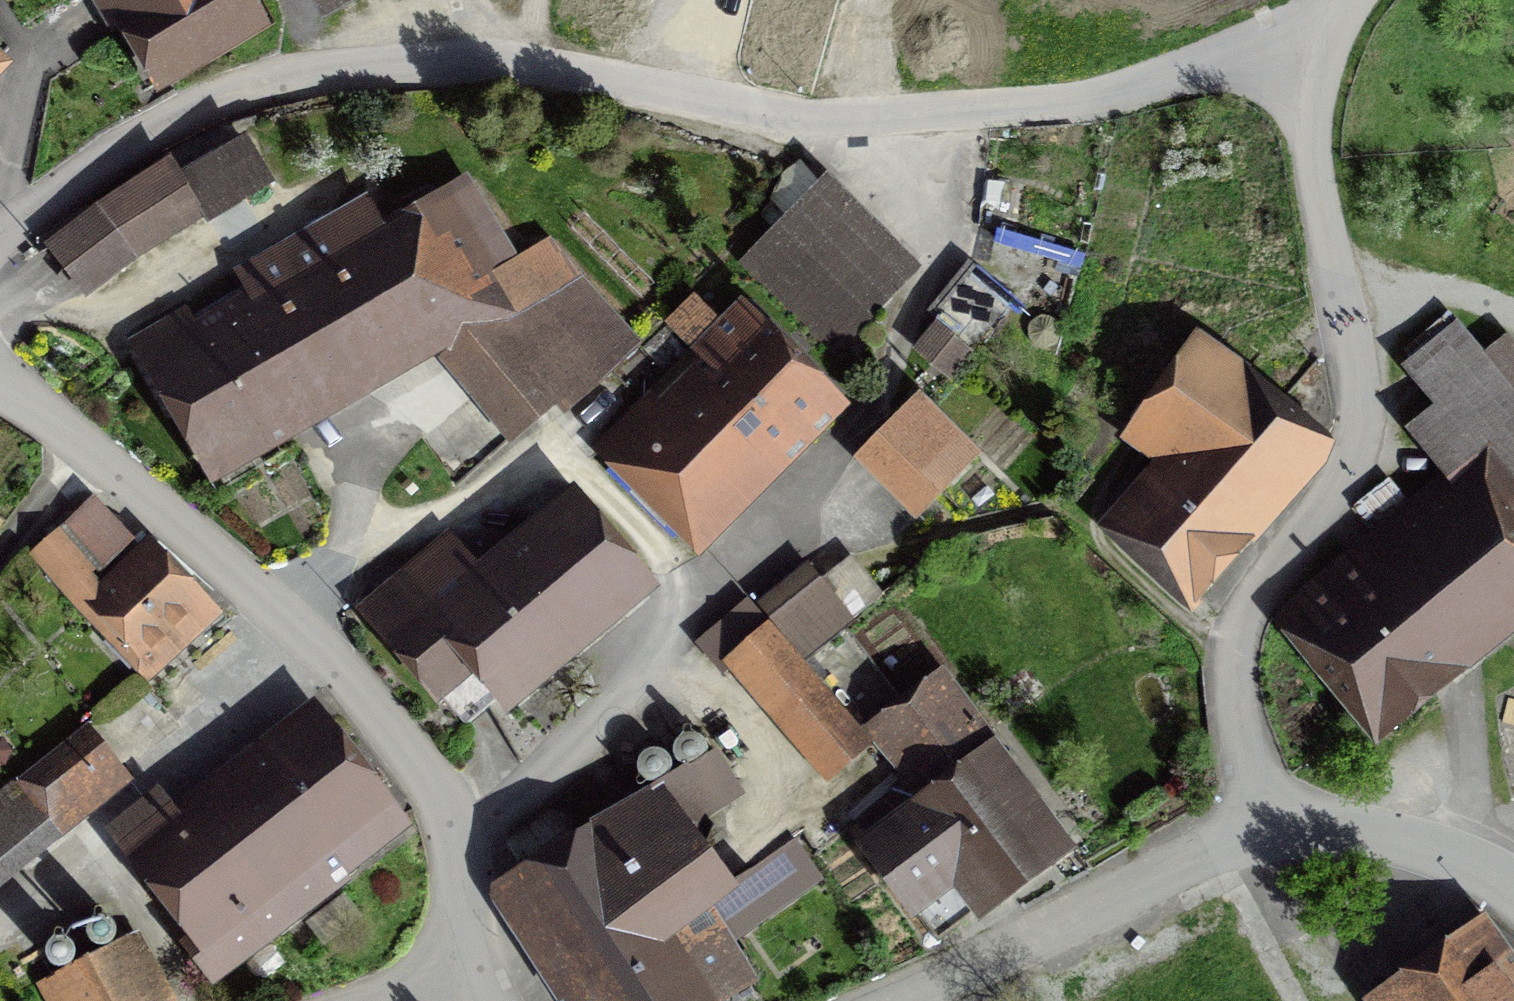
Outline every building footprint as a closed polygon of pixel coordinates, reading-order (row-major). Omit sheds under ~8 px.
[(165,74),(257,21),(245,0),(122,0),(165,74)] [(246,143),(185,180),(206,213),(266,176),(246,143)] [(96,209),(49,245),(84,292),(131,256),(200,215),(165,167),(96,209)] [(822,185),(742,265),(831,354),(910,274),(822,185)] [(213,449),(435,321),(452,351),(444,356),(511,438),(559,399),(567,409),(633,347),(572,283),(543,244),(511,263),(494,241),(466,196),(458,200),(451,187),(382,228),(368,205),(246,275),(268,313),(255,321),(247,307),(226,319),(234,332),(204,350),(185,313),(139,340),(161,378),(169,374),(213,449)] [(972,348),(1013,298),(972,265),(932,315),(972,348)] [(671,427),(645,401),(598,447),(684,533),(823,395),(765,337),(771,331),(745,305),(703,346),(713,356),(692,377),(706,391),(671,427)] [(951,371),(967,352),(936,327),(920,346),(951,371)] [(1453,330),(1412,364),(1443,401),(1484,367),(1453,330)] [(1183,470),(1129,532),(1190,589),(1240,533),(1235,529),(1320,433),(1262,382),(1196,335),(1129,430),(1183,470)] [(973,456),(916,400),(860,456),(916,513),(973,456)] [(1492,442),(1378,535),(1406,569),(1395,578),(1385,566),(1371,578),(1358,562),(1296,613),(1373,708),(1513,593),(1513,468),(1492,442)] [(445,540),(366,606),(465,725),(646,574),(631,556),(635,553),(618,533),(614,537),(583,499),(487,580),(457,544),(452,548),(445,540)] [(153,669),(211,620),(152,557),(111,595),(58,531),(33,553),(87,618),(95,611),(153,669)] [(812,566),(758,609),(768,620),(773,616),(803,656),(871,603),(848,571),(827,587),(812,566)] [(735,664),(826,770),(864,737),(747,601),(699,642),(725,672),(735,664)] [(986,902),(1055,850),(996,771),(1008,762),(944,676),(871,735),(908,781),(860,819),(876,839),(868,846),(938,939),(976,910),(951,876),(961,869),(986,902)] [(0,795),(0,869),(10,861),(14,865),(58,829),(50,819),(118,764),(87,726),(0,795)] [(215,976),(335,885),(328,876),(392,827),(317,730),(145,863),(199,933),(188,941),(215,976)] [(752,981),(718,925),(695,941),(681,920),(731,882),(658,784),(518,871),(601,1000),(688,1000),(695,997),(697,1000),(720,1000),(752,981)] [(123,937),(41,982),(51,1000),(157,1000),(123,937)] [(1393,1000),(1513,1000),(1513,995),(1474,938),(1390,997),(1393,1000)]
